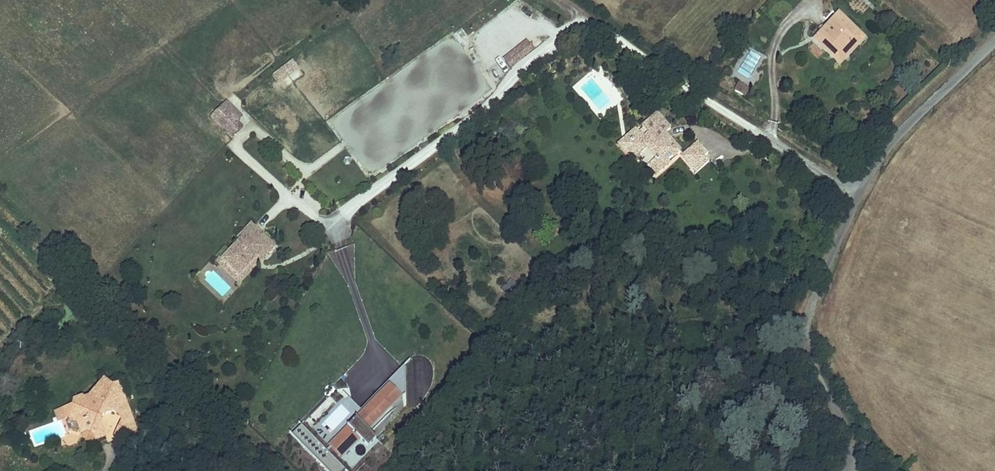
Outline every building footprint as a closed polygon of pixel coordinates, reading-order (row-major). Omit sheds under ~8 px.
[(815,35),(839,60),(865,35),(840,10),(828,21),(831,24),(826,29),(820,30),(815,35)] [(831,24),(828,21),(820,30),(826,29),(831,24)] [(527,40),(503,59),(510,68),(534,49),(527,40)] [(294,60),(272,76),(279,86),(301,70),(294,60)] [(736,77),(732,82),(739,87),(743,82),(736,77)] [(241,123),(220,102),(214,109),(235,130),(241,123)] [(214,109),(209,113),(230,135),(235,130),(214,109)] [(655,124),(661,118),(658,114),(652,120),(655,124)] [(628,140),(641,156),(650,167),(657,162),(662,168),(669,161),(667,159),(678,151),(668,139),(664,143),(661,139),(671,130),(661,118),(655,124),(652,120),(639,130),(637,128),(627,136),(630,138),(628,140)] [(715,129),(730,142),(736,135),(722,122),(715,129)] [(627,136),(619,143),(635,162),(641,156),(628,140),(630,138),(627,136)] [(709,153),(700,142),(687,152),(701,169),(709,163),(704,157),(709,153)] [(701,169),(687,152),(684,155),(697,172),(701,169)] [(657,162),(650,167),(655,173),(662,168),(657,162)] [(250,222),(236,236),(238,239),(227,251),(232,256),(225,263),(237,274),(256,255),(259,259),(268,249),(257,238),(262,233),(259,231),(252,224),(250,222)] [(273,244),(262,233),(257,238),(268,249),(273,244)] [(227,251),(220,258),(225,263),(232,256),(227,251)] [(259,259),(256,255),(237,274),(225,263),(220,258),(218,256),(214,260),(217,263),(236,280),(237,282),(259,259)] [(511,279),(501,291),(509,298),(520,286),(511,279)] [(110,380),(104,375),(96,385),(98,387),(95,391),(93,389),(86,397),(82,394),(74,397),(73,403),(73,404),(68,410),(69,414),(70,415),(71,419),(78,420),(82,428),(82,430),(88,428),(95,431),(97,436),(106,433),(100,417),(102,412),(114,407),(121,413),(128,404),(120,398),(122,396),(120,392),(120,391),(121,391),(121,390),(122,390),(122,389),(122,388),(122,387),(122,386),(121,386),(121,385),(120,385),(119,385),(118,385),(117,385),(116,385),(115,386),(113,384),(113,383),(110,380)] [(119,378),(110,380),(113,383),(113,384),(115,386),(116,385),(117,385),(118,385),(119,385),(120,385),(121,385),(121,386),(122,386),(122,387),(119,378)] [(387,405),(398,394),(400,393),(389,382),(387,383),(376,394),(387,405)] [(120,392),(122,396),(120,398),(128,404),(122,387),(122,388),(122,389),(122,390),(121,390),(121,391),(120,391),(120,392)] [(355,418),(329,443),(342,456),(359,439),(367,447),(375,439),(364,428),(387,405),(376,394),(360,410),(347,397),(341,403),(355,418)] [(73,403),(55,410),(59,418),(69,414),(68,410),(73,404),(73,403)] [(128,437),(140,434),(128,404),(121,413),(122,416),(115,430),(128,437)] [(82,428),(78,420),(71,419),(70,415),(67,418),(70,426),(82,428)] [(290,432),(327,470),(347,470),(300,423),(290,432)] [(92,438),(97,436),(95,431),(88,428),(82,430),(84,435),(92,438)]
